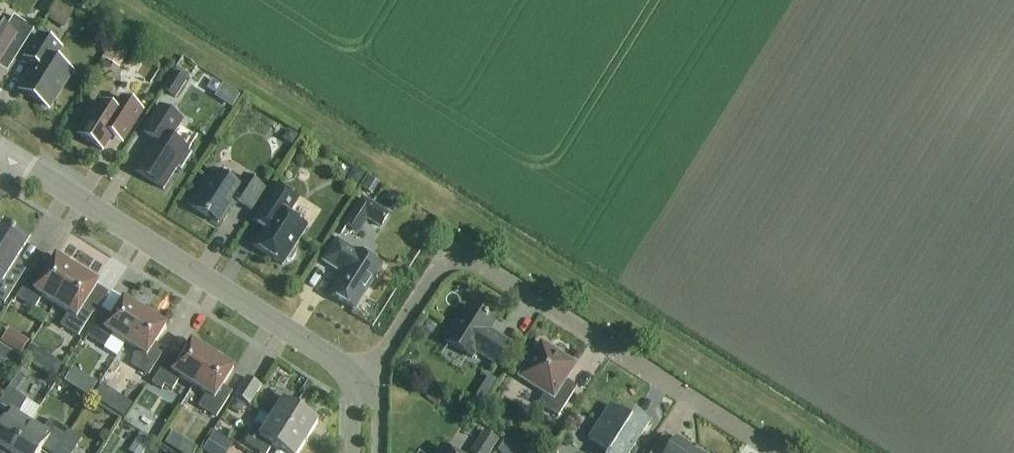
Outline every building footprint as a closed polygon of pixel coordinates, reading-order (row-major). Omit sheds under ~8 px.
[(65,28),(74,12),(58,3),(49,19),(65,28)] [(0,27),(0,60),(6,51),(16,57),(34,30),(14,17),(5,30),(0,27)] [(48,107),(70,72),(51,61),(59,48),(40,36),(26,59),(37,66),(22,91),(48,107)] [(119,69),(130,51),(115,42),(104,59),(119,69)] [(176,99),(186,82),(175,75),(165,92),(176,99)] [(122,98),(114,111),(101,103),(79,137),(102,151),(112,136),(122,142),(142,111),(122,98)] [(181,170),(192,153),(188,151),(188,150),(176,142),(174,134),(183,121),(159,106),(142,133),(154,141),(135,172),(163,190),(177,168),(181,170)] [(288,130),(284,137),(285,142),(292,146),(298,136),(288,130)] [(357,187),(364,176),(353,169),(346,181),(357,187)] [(238,187),(215,172),(192,208),(218,224),(233,200),(249,211),(263,189),(245,177),(238,187)] [(370,178),(363,189),(373,196),(380,185),(370,178)] [(285,261),(287,262),(291,261),(296,254),(295,250),(293,248),(307,227),(288,215),(298,199),(277,186),(256,219),(267,226),(254,247),(282,265),(285,261)] [(380,228),(388,215),(363,199),(347,227),(358,234),(367,220),(380,228)] [(5,225),(0,233),(0,301),(4,303),(25,271),(14,264),(28,240),(5,225)] [(358,253),(337,240),(323,262),(344,275),(331,296),(354,311),(382,267),(359,252),(358,253)] [(55,305),(77,271),(56,258),(41,281),(31,275),(17,298),(34,309),(42,297),(55,305)] [(77,271),(55,305),(68,314),(60,326),(78,337),(93,314),(83,308),(98,284),(77,271)] [(125,344),(145,313),(123,300),(110,322),(100,315),(87,337),(105,348),(112,336),(125,344)] [(496,365),(510,345),(489,332),(495,323),(468,306),(445,342),(472,359),(476,353),(496,365)] [(145,313),(125,344),(135,350),(131,364),(148,375),(162,354),(152,348),(166,327),(145,313)] [(1,343),(21,355),(28,343),(9,331),(1,343)] [(193,386),(212,356),(191,343),(178,364),(168,358),(152,383),(162,390),(165,385),(172,390),(180,378),(193,386)] [(558,417),(574,392),(563,385),(576,365),(541,343),(518,378),(545,395),(538,405),(558,417)] [(12,353),(7,362),(16,368),(22,359),(12,353)] [(212,356),(193,386),(206,395),(198,407),(216,418),(229,397),(220,391),(233,369),(212,356)] [(48,371),(58,377),(64,367),(54,361),(48,371)] [(76,378),(60,399),(70,406),(85,385),(76,378)] [(250,407),(262,388),(246,378),(234,398),(250,407)] [(89,379),(81,392),(89,397),(97,384),(89,379)] [(488,401),(493,392),(486,387),(481,397),(488,401)] [(31,422),(19,415),(27,401),(8,389),(0,402),(0,423),(2,424),(0,427),(0,452),(12,452),(31,422)] [(106,407),(112,397),(99,389),(93,399),(106,407)] [(264,415),(306,441),(318,423),(290,405),(292,403),(278,394),(264,415)] [(82,413),(89,402),(80,396),(73,407),(82,413)] [(238,415),(244,407),(233,400),(227,408),(238,415)] [(474,400),(471,405),(479,410),(483,405),(474,400)] [(610,406),(588,440),(609,452),(630,452),(650,421),(635,412),(631,419),(610,406)] [(108,430),(115,419),(103,412),(97,423),(108,430)] [(264,415),(264,416),(263,415),(244,444),(259,452),(268,452),(272,446),(283,452),(299,452),(306,441),(264,415)] [(60,446),(69,432),(50,420),(43,430),(31,422),(12,452),(40,452),(45,445),(56,452),(60,446)] [(95,452),(110,452),(115,443),(88,428),(79,444),(95,452)] [(500,442),(485,432),(471,452),(493,452),(500,442)] [(140,433),(128,451),(131,452),(144,452),(152,440),(140,433)] [(228,442),(214,434),(204,451),(207,452),(221,452),(228,442)] [(677,439),(668,452),(700,452),(677,439)] [(497,451),(500,452),(513,452),(516,448),(504,440),(497,451)] [(198,450),(187,443),(181,452),(196,452),(198,450)]
